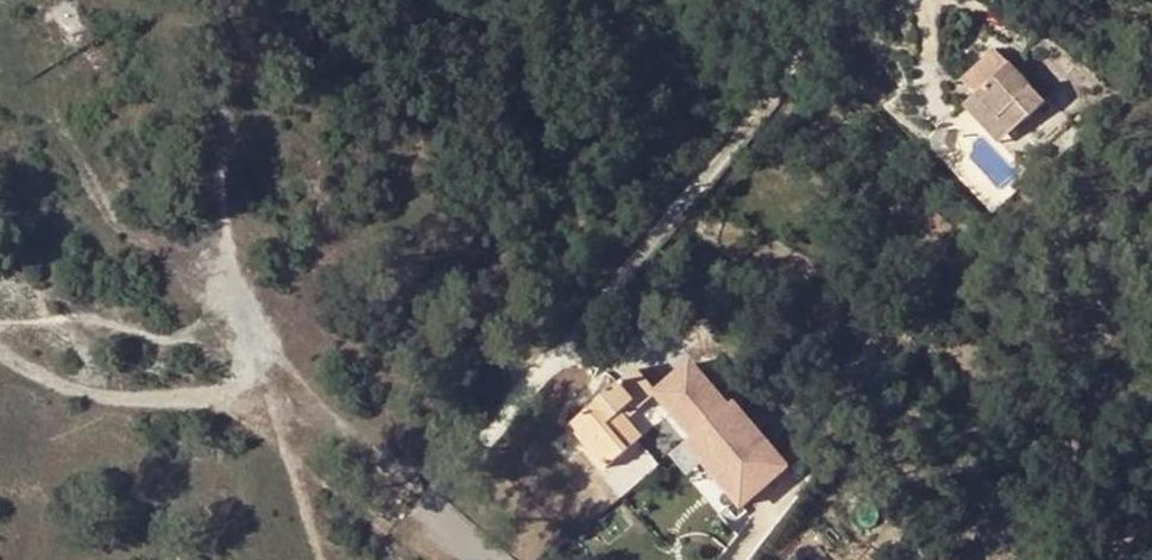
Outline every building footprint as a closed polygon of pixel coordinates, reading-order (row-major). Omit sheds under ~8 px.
[(1043,103),(1008,66),(972,99),(996,122),(1009,109),(1022,123),(1043,103)] [(996,122),(972,99),(962,108),(984,132),(996,122)] [(984,132),(997,146),(1022,123),(1009,109),(996,122),(984,132)] [(977,135),(958,115),(946,127),(963,148),(977,135)] [(605,470),(670,413),(635,373),(569,429),(605,470)]
